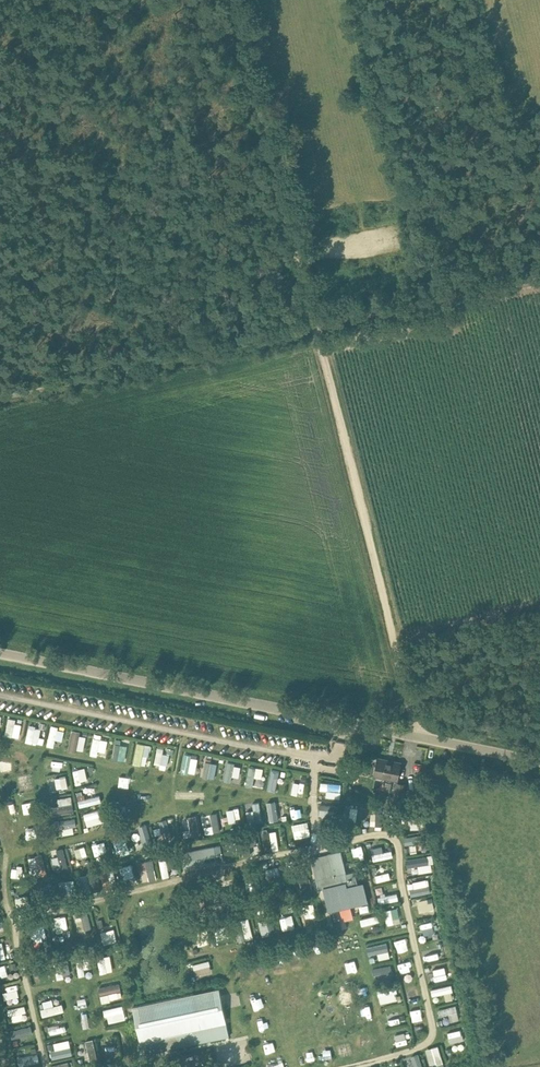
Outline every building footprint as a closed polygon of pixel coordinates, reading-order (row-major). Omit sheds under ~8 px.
[(16,723),(17,718),(6,716),(3,734),(21,738),(23,724),(16,723)] [(27,742),(40,744),(43,726),(30,724),(27,742)] [(52,724),(49,745),(57,747),(60,725),(52,724)] [(63,741),(67,727),(61,726),(58,739),(63,741)] [(87,736),(80,734),(81,731),(75,729),(70,748),(84,752),(87,736)] [(91,754),(98,756),(100,750),(107,752),(109,740),(94,737),(91,754)] [(138,740),(131,761),(146,766),(153,745),(138,740)] [(127,746),(115,744),(113,757),(125,759),(127,746)] [(163,753),(164,748),(158,746),(154,767),(168,769),(170,754),(163,753)] [(197,774),(200,757),(185,754),(182,771),(197,774)] [(397,780),(399,773),(401,763),(378,758),(374,775),(397,780)] [(203,777),(216,778),(218,762),(204,761),(203,777)] [(233,782),(234,776),(240,777),(243,765),(228,761),(224,780),(233,782)] [(272,767),(267,789),(276,791),(282,770),(272,767)] [(74,769),(75,781),(87,781),(86,768),(74,769)] [(260,785),(261,769),(248,768),(246,784),(260,785)] [(29,775),(20,776),(20,788),(30,788),(29,775)] [(57,790),(70,789),(68,775),(56,777),(57,790)] [(294,781),(293,793),(304,794),(305,782),(294,781)] [(338,815),(338,782),(321,782),(320,815),(338,815)] [(400,809),(405,784),(397,782),(394,797),(381,795),(379,805),(400,809)] [(139,786),(138,798),(151,799),(152,787),(139,786)] [(95,787),(84,789),(86,795),(96,793),(95,787)] [(26,805),(37,802),(35,795),(24,798),(26,805)] [(52,814),(74,812),(73,797),(52,799),(52,814)] [(253,810),(248,811),(250,825),(263,823),(260,801),(252,803),(253,810)] [(284,802),(267,802),(268,817),(285,817),(284,802)] [(230,821),(243,819),(240,807),(227,809),(230,821)] [(102,808),(84,813),(87,826),(106,821),(102,808)] [(370,808),(371,825),(384,825),(383,808),(370,808)] [(397,824),(396,811),(385,811),(386,825),(397,824)] [(220,812),(212,813),(213,825),(205,826),(205,832),(221,831),(220,812)] [(183,830),(184,836),(200,835),(198,815),(189,816),(191,829),(183,830)] [(423,816),(409,817),(410,828),(423,828),(423,816)] [(74,818),(57,820),(59,835),(76,833),(74,818)] [(160,828),(157,828),(156,839),(173,839),(173,819),(160,819),(160,828)] [(12,821),(13,830),(21,829),(20,820),(12,821)] [(138,848),(150,844),(144,828),(132,832),(138,848)] [(262,833),(264,847),(278,845),(276,831),(262,833)] [(404,844),(425,843),(425,835),(404,836),(404,844)] [(117,852),(130,847),(126,836),(113,841),(117,852)] [(102,843),(94,844),(95,854),(104,852),(102,843)] [(394,857),(393,850),(384,851),(383,845),(371,847),(373,860),(394,857)] [(74,865),(87,863),(84,846),(72,849),(74,865)] [(181,853),(184,869),(217,862),(217,861),(222,860),(219,846),(214,847),(181,853)] [(352,859),(362,859),(362,850),(352,850),(352,859)] [(323,889),(328,912),(351,907),(345,884),(348,883),(341,851),(311,859),(318,890),(323,889)] [(35,876),(49,871),(42,853),(29,858),(35,876)] [(430,854),(406,858),(408,870),(432,866),(430,854)] [(167,855),(160,857),(164,877),(172,876),(167,855)] [(149,878),(156,878),(155,860),(139,861),(140,870),(149,870),(149,878)] [(123,874),(133,871),(131,863),(121,866),(123,874)] [(106,891),(119,886),(113,868),(100,873),(106,891)] [(393,878),(391,871),(376,875),(378,882),(393,878)] [(303,894),(312,890),(307,877),(298,881),(303,894)] [(431,893),(430,879),(415,880),(415,888),(410,888),(410,894),(431,893)] [(14,893),(19,912),(33,908),(28,890),(14,893)] [(380,904),(400,899),(399,892),(378,896),(380,904)] [(431,902),(415,906),(418,917),(434,913),(431,902)] [(303,921),(314,918),(311,907),(300,910),(303,921)] [(400,907),(386,909),(387,924),(401,923),(400,907)] [(75,914),(80,931),(94,927),(89,910),(75,914)] [(369,926),(380,923),(376,911),(365,915),(369,926)] [(56,932),(69,931),(67,916),(55,916),(56,932)] [(248,917),(234,920),(239,941),(254,937),(248,917)] [(262,938),(277,934),(272,917),(258,920),(262,938)] [(424,936),(436,932),(433,920),(420,923),(424,936)] [(105,944),(119,940),(115,928),(102,931),(105,944)] [(207,928),(194,931),(196,942),(209,939),(207,928)] [(396,950),(408,949),(407,939),(395,940),(396,950)] [(429,943),(434,958),(447,955),(443,940),(429,943)] [(376,961),(391,957),(388,945),(373,949),(376,961)] [(274,971),(286,967),(281,951),(269,955),(274,971)] [(98,957),(102,973),(115,970),(111,954),(98,957)] [(87,975),(86,969),(92,968),(91,955),(77,956),(79,976),(87,975)] [(57,977),(71,976),(69,960),(56,962),(57,977)] [(196,974),(213,973),(212,961),(195,962),(196,974)] [(9,974),(5,963),(0,965),(0,978),(9,974)] [(265,963),(256,965),(258,975),(267,973),(265,963)] [(239,967),(241,977),(251,975),(248,965),(239,967)] [(387,965),(375,967),(377,978),(389,976),(387,965)] [(45,966),(35,968),(36,978),(46,977),(45,966)] [(446,966),(433,969),(436,980),(448,978),(446,966)] [(2,986),(4,999),(21,996),(18,983),(2,986)] [(121,983),(100,987),(103,1001),(124,997),(121,983)] [(404,988),(408,999),(419,995),(416,984),(404,988)] [(444,993),(446,1000),(455,998),(452,984),(430,989),(432,996),(444,993)] [(398,987),(380,988),(380,1002),(398,1001),(398,987)] [(229,1036),(219,989),(132,1007),(143,1055),(229,1036)] [(244,994),(247,1006),(259,1003),(256,991),(244,994)] [(41,1008),(59,1004),(58,998),(39,1002),(41,1008)] [(43,1017),(67,1011),(64,1003),(41,1009),(43,1017)] [(123,1004),(105,1009),(109,1023),(127,1018),(123,1004)] [(457,1004),(437,1009),(439,1017),(450,1014),(452,1022),(461,1019),(457,1004)] [(24,1005),(9,1008),(12,1022),(27,1018),(24,1005)] [(424,1013),(412,1016),(415,1026),(426,1023),(424,1013)] [(12,1037),(34,1034),(32,1025),(11,1029),(12,1037)] [(50,1033),(68,1032),(67,1025),(50,1025),(50,1033)] [(462,1028),(448,1032),(451,1043),(465,1039),(462,1028)] [(394,1035),(397,1046),(409,1042),(406,1031),(394,1035)] [(71,1039),(55,1041),(56,1049),(51,1050),(52,1058),(73,1054),(71,1039)] [(84,1042),(86,1061),(97,1059),(95,1041),(84,1042)] [(104,1046),(104,1057),(117,1056),(116,1045),(104,1046)] [(446,1065),(440,1045),(427,1048),(432,1066),(439,1066),(446,1065)] [(305,1052),(307,1062),(319,1060),(317,1050),(305,1052)] [(17,1057),(19,1065),(41,1061),(39,1053),(17,1057)] [(421,1053),(411,1056),(415,1066),(425,1066),(421,1053)]
